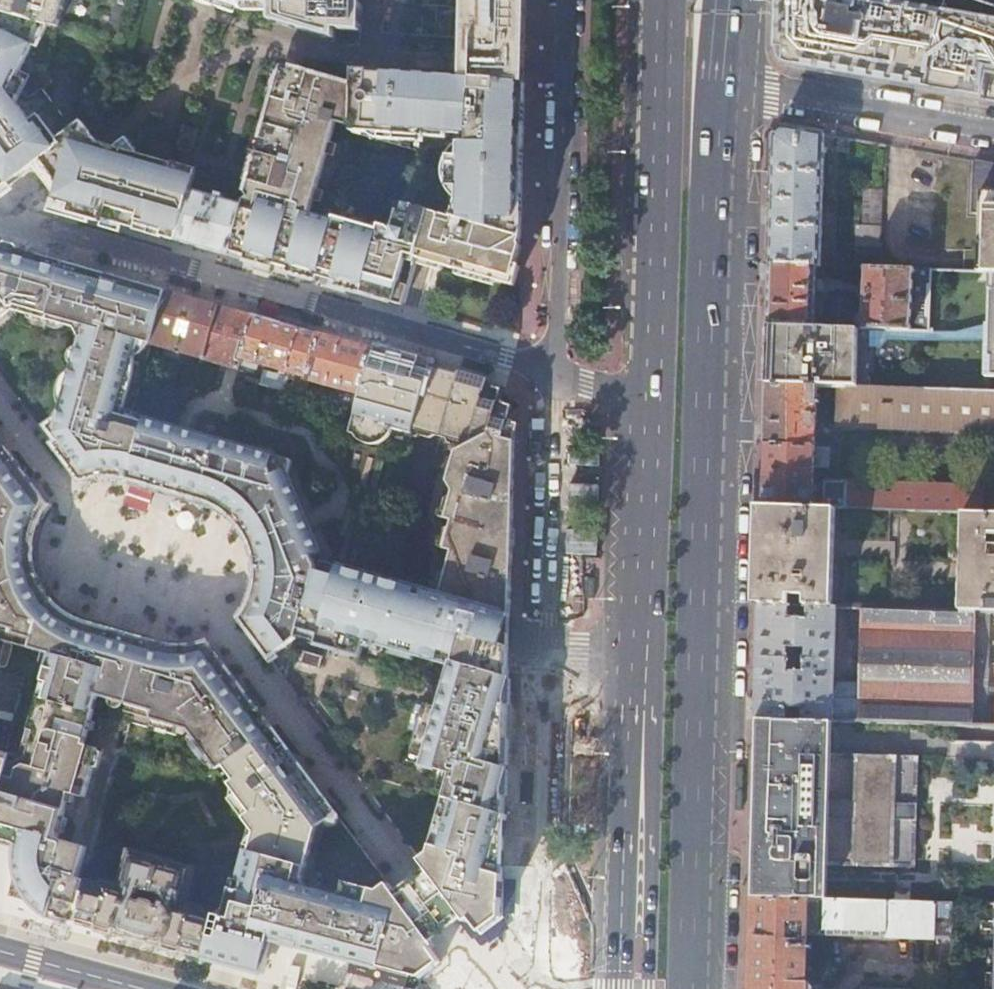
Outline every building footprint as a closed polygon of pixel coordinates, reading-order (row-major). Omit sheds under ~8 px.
[(56,29),(121,47),(135,0),(0,0),(0,12),(56,29)] [(244,10),(244,4),(271,4),(271,0),(216,0),(219,1),(222,2),(235,7),(244,10)] [(271,4),(271,10),(271,23),(336,41),(336,32),(360,33),(362,33),(363,0),(271,0),(271,4)] [(527,0),(464,0),(462,40),(462,53),(461,80),(472,81),(472,93),(496,95),(497,83),(525,85),(525,56),(526,43),(527,0)] [(993,103),(993,8),(970,0),(778,0),(778,23),(777,51),(779,51),(779,54),(779,57),(780,59),(782,62),(784,64),(786,65),(788,67),(791,67),(993,103)] [(235,7),(222,2),(220,9),(233,13),(235,7)] [(0,190),(8,184),(32,167),(34,165),(41,161),(54,179),(57,182),(60,186),(57,195),(56,200),(56,201),(70,205),(68,210),(74,212),(105,221),(122,226),(178,241),(192,187),(197,171),(140,154),(131,143),(122,150),(114,147),(99,142),(95,138),(82,121),(73,128),(44,88),(53,81),(44,70),(56,29),(0,12),(0,190)] [(284,66),(291,68),(292,67),(291,65),(290,63),(289,62),(287,60),(283,61),(279,63),(269,98),(274,100),(284,66)] [(291,69),(291,68),(284,66),(274,100),(275,100),(284,67),(291,69)] [(354,86),(291,69),(284,67),(275,100),(268,125),(260,152),(259,156),(251,183),(248,194),(250,198),(246,201),(246,203),(230,256),(243,260),(257,264),(272,268),(282,271),(292,274),(314,280),(332,285),(346,237),(348,229),(350,223),(311,212),(314,201),(317,190),(327,155),(330,144),(336,122),(338,114),(353,119),(354,86)] [(454,80),(430,78),(386,75),(358,73),(354,77),(354,86),(353,119),(353,127),(352,132),(374,139),(423,153),(408,205),(409,205),(429,211),(520,238),(521,207),(523,152),(523,147),(525,85),(497,83),(496,95),(472,93),(472,81),(461,80),(454,80)] [(353,127),(353,119),(338,114),(336,122),(353,127)] [(254,150),(259,151),(267,125),(262,124),(254,150)] [(259,151),(260,152),(268,125),(267,125),(259,151)] [(772,218),(771,264),(817,266),(820,266),(826,135),(786,129),(774,137),(774,150),(773,173),(772,218)] [(127,137),(114,147),(122,150),(131,143),(127,137)] [(849,150),(851,140),(842,138),(840,148),(849,150)] [(330,144),(327,155),(334,157),(337,146),(330,144)] [(245,181),(250,182),(258,156),(253,154),(245,181)] [(258,156),(250,182),(251,183),(259,156),(258,156)] [(41,161),(34,165),(48,184),(57,195),(60,186),(57,182),(54,179),(41,161)] [(993,272),(993,165),(975,162),(974,212),(981,212),(979,272),(993,272)] [(13,189),(8,184),(0,190),(1,191),(8,193),(13,189)] [(246,203),(192,187),(178,241),(202,248),(230,256),(246,203)] [(317,190),(314,201),(321,203),(324,192),(317,190)] [(858,226),(857,267),(865,267),(882,268),(885,191),(866,190),(864,227),(858,226)] [(52,199),(51,205),(68,210),(70,205),(56,201),(56,200),(52,199)] [(353,224),(350,223),(348,229),(346,237),(332,285),(334,286),(349,290),(372,297),(387,301),(403,305),(416,258),(429,211),(409,205),(408,205),(395,201),(387,228),(380,226),(379,231),(353,224)] [(68,210),(51,205),(49,212),(89,223),(90,219),(68,213),(68,210)] [(104,223),(105,221),(74,212),(68,210),(68,213),(90,219),(102,222),(104,223)] [(520,238),(429,211),(416,258),(423,260),(432,263),(513,287),(516,276),(519,266),(514,264),(520,245),(519,244),(520,238)] [(355,219),(353,224),(379,231),(380,226),(355,219)] [(122,226),(105,221),(104,223),(102,222),(101,226),(120,232),(122,226)] [(65,458),(84,483),(93,480),(105,478),(117,478),(158,488),(201,500),(217,507),(229,515),(239,525),(247,537),(249,540),(250,541),(254,552),(256,565),(256,578),(254,591),(251,603),(244,614),(241,618),(286,679),(372,795),(396,826),(428,869),(411,882),(396,893),(377,868),(358,842),(334,809),(310,778),(209,643),(203,645),(190,647),(177,647),(164,645),(151,642),(129,635),(118,632),(109,630),(82,622),(71,616),(61,609),(54,601),(49,596),(45,589),(44,587),(43,585),(42,583),(41,581),(40,579),(39,577),(38,575),(38,572),(37,570),(37,568),(36,566),(36,560),(35,547),(37,534),(42,522),(48,510),(51,507),(0,439),(0,642),(41,653),(14,756),(0,807),(0,840),(19,845),(21,846),(19,858),(20,870),(21,875),(23,881),(24,883),(24,885),(25,887),(27,891),(27,892),(29,895),(31,897),(33,900),(36,903),(38,905),(45,911),(50,914),(69,920),(79,923),(89,881),(85,880),(78,878),(87,847),(75,843),(60,839),(62,832),(66,817),(68,809),(73,793),(78,795),(87,798),(95,767),(101,749),(86,745),(91,730),(93,722),(95,715),(107,717),(130,725),(131,718),(134,707),(136,707),(131,725),(123,753),(209,777),(212,775),(219,770),(230,785),(237,795),(231,800),(248,824),(225,917),(224,918),(217,916),(216,916),(215,916),(205,956),(206,957),(233,964),(246,967),(266,975),(266,973),(270,959),(267,955),(269,947),(272,939),(286,942),(302,947),(307,948),(324,953),(351,960),(354,961),(378,968),(407,976),(420,979),(432,970),(442,963),(431,949),(435,946),(432,942),(443,933),(448,930),(457,923),(464,918),(467,922),(471,919),(482,933),(488,929),(492,926),(500,919),(500,914),(501,891),(502,871),(502,855),(504,818),(504,815),(507,733),(507,721),(509,672),(509,669),(510,641),(511,617),(511,614),(441,595),(441,596),(435,594),(435,593),(373,576),(341,567),(320,561),(322,554),(319,547),(314,534),(309,522),(307,519),(298,498),(289,476),(293,461),(288,459),(253,449),(192,432),(185,430),(176,427),(146,419),(143,416),(139,414),(135,413),(146,371),(153,345),(167,292),(130,281),(124,280),(122,278),(121,276),(118,274),(117,274),(115,274),(112,274),(110,274),(108,275),(81,267),(64,263),(36,255),(35,254),(0,244),(0,372),(65,458)] [(271,274),(272,268),(257,264),(255,270),(271,274)] [(770,295),(769,325),(814,327),(817,266),(771,264),(770,295)] [(882,268),(865,267),(864,313),(854,313),(854,302),(849,298),(829,297),(825,301),(824,327),(859,328),(927,331),(930,270),(882,268)] [(979,272),(930,270),(927,331),(859,328),(858,388),(993,393),(993,272),(979,272)] [(312,286),(314,280),(292,274),(290,280),(312,286)] [(348,296),(349,290),(334,286),(332,291),(348,296)] [(167,292),(153,345),(165,348),(164,355),(179,360),(181,353),(204,359),(219,307),(206,303),(167,292)] [(219,307),(204,359),(204,361),(226,367),(227,367),(239,371),(239,369),(254,317),(240,313),(219,307)] [(266,320),(254,317),(239,369),(244,370),(254,368),(256,363),(280,370),(286,372),(296,375),(294,382),(291,393),(286,391),(288,381),(289,378),(285,377),(278,375),(265,371),(260,384),(237,377),(235,385),(238,386),(238,389),(267,397),(270,387),(279,390),(304,398),(309,379),(321,336),(266,320)] [(768,351),(767,385),(816,387),(838,388),(858,388),(859,328),(824,327),(814,327),(769,325),(768,351)] [(328,337),(321,336),(309,379),(360,394),(372,350),(328,337)] [(384,353),(372,350),(360,394),(355,414),(350,434),(355,436),(379,443),(383,440),(386,436),(388,432),(390,428),(407,433),(407,430),(425,365),(384,353)] [(447,572),(441,594),(441,595),(511,614),(512,500),(512,424),(506,422),(510,406),(498,402),(499,395),(501,388),(486,384),(487,382),(480,380),(425,365),(407,430),(433,437),(447,441),(466,446),(453,493),(452,499),(446,520),(453,522),(451,528),(446,551),(453,553),(447,572)] [(294,382),(288,381),(286,391),(291,393),(294,382)] [(764,478),(763,505),(813,507),(814,467),(830,468),(830,447),(815,447),(816,387),(767,385),(765,442),(765,450),(764,478)] [(838,388),(837,426),(993,432),(993,393),(858,388),(838,388)] [(237,393),(235,394),(262,402),(263,400),(267,397),(238,389),(237,393)] [(433,437),(407,430),(407,433),(406,435),(411,436),(427,440),(433,437)] [(378,443),(379,443),(355,436),(357,438),(359,440),(362,442),(365,444),(368,444),(371,445),(374,444),(378,443)] [(453,493),(466,446),(447,441),(456,453),(447,484),(453,493)] [(962,512),(993,513),(993,487),(824,480),(823,507),(837,508),(904,510),(962,512)] [(441,518),(446,520),(452,499),(447,501),(441,518)] [(762,560),(760,605),(833,608),(837,508),(823,507),(813,507),(763,505),(762,560)] [(959,612),(992,613),(993,613),(993,513),(962,512),(959,612)] [(440,549),(446,551),(451,528),(445,530),(440,549)] [(441,595),(441,594),(447,572),(441,575),(436,593),(435,593),(441,595)] [(760,605),(759,661),(757,718),(788,719),(788,708),(803,708),(803,720),(833,721),(834,700),(859,701),(859,721),(988,726),(990,666),(992,613),(959,612),(901,610),(863,609),(862,628),(862,638),(860,684),(835,683),(835,661),(836,608),(833,608),(760,605)] [(850,628),(862,628),(863,609),(851,608),(850,628)] [(850,638),(862,638),(862,628),(850,628),(850,638)] [(835,667),(836,680),(857,679),(856,666),(835,667)] [(833,721),(859,721),(859,701),(834,700),(833,721)] [(788,708),(788,719),(803,720),(803,708),(788,708)] [(757,718),(757,733),(754,865),(753,898),(952,905),(993,906),(993,726),(988,726),(859,721),(833,721),(803,720),(788,719),(757,718)] [(101,749),(95,767),(101,768),(106,750),(101,749)] [(14,756),(0,752),(0,807),(14,756)] [(73,793),(68,809),(74,810),(78,795),(73,793)] [(66,817),(62,832),(67,834),(71,819),(66,817)] [(20,849),(21,846),(19,845),(0,840),(0,844),(3,845),(20,849)] [(186,952),(205,956),(215,916),(200,912),(201,908),(185,903),(193,868),(130,851),(120,887),(105,882),(103,886),(89,881),(79,923),(98,928),(98,929),(117,934),(117,933),(186,952)] [(753,898),(751,950),(750,988),(814,988),(810,984),(807,983),(808,936),(952,940),(952,905),(753,898)] [(68,926),(69,920),(50,914),(49,921),(68,926)] [(300,951),(302,947),(286,942),(285,947),(300,951)] [(323,957),(324,953),(307,948),(306,953),(323,957)] [(354,961),(351,960),(348,971),(404,987),(407,976),(378,968),(377,972),(353,965),(354,961)] [(378,968),(354,961),(353,965),(377,972),(378,968)]
